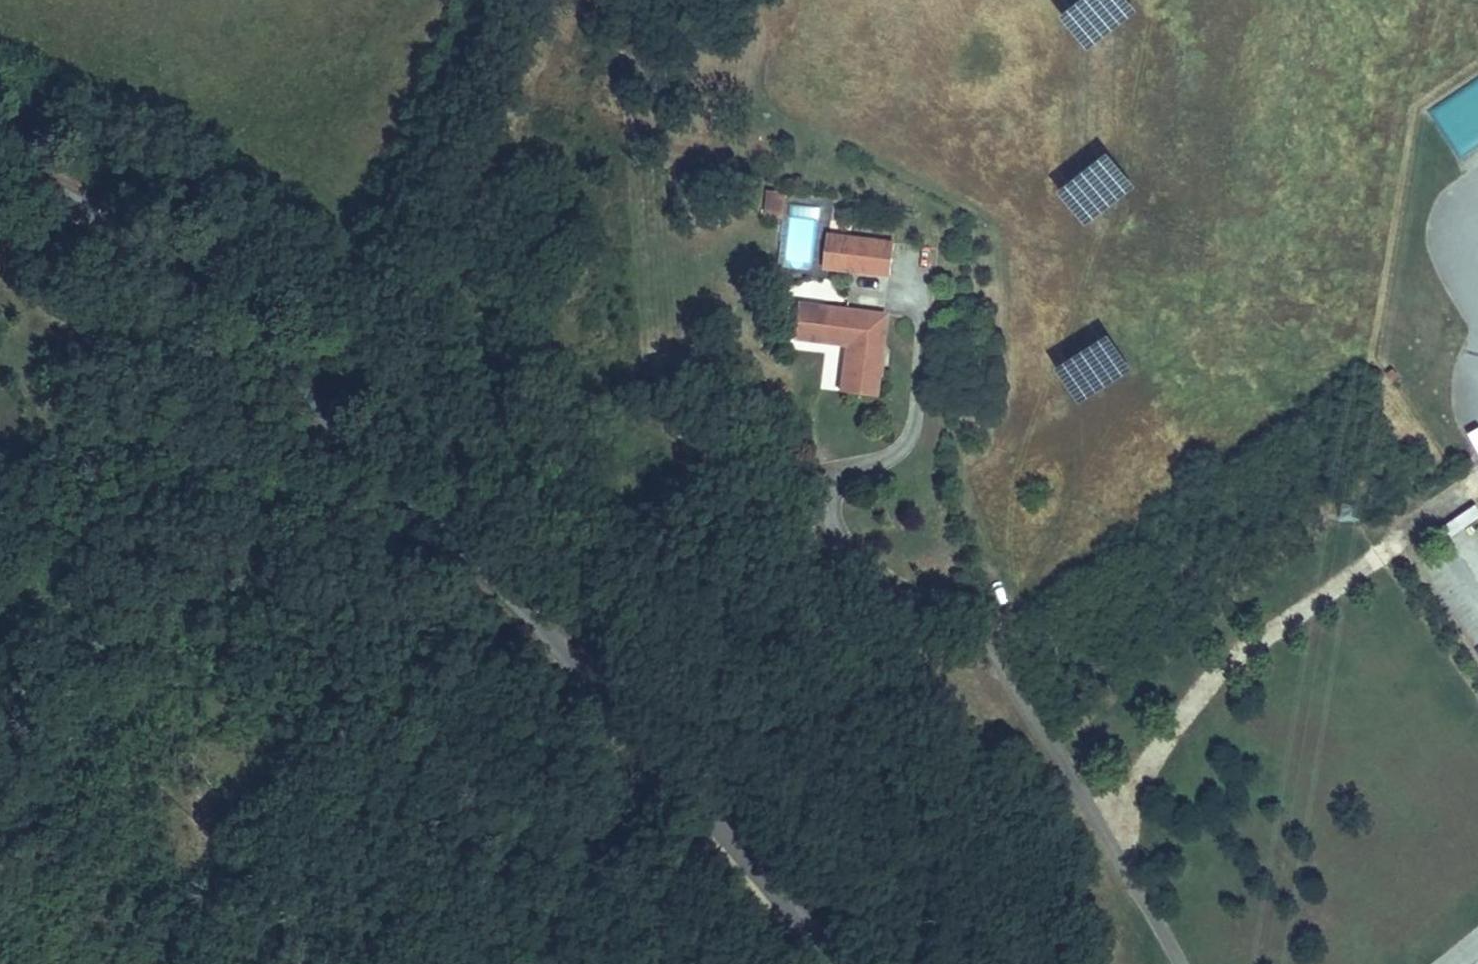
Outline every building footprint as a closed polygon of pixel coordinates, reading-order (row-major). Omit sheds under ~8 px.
[(1081,44),(1112,44),(1112,0),(1081,0),(1081,44)] [(1428,122),(1456,161),(1477,146),(1477,86),(1428,122)] [(1079,154),(1076,218),(1109,220),(1112,155),(1079,154)] [(887,270),(890,239),(823,233),(820,263),(887,270)] [(872,351),(878,314),(794,301),(789,338),(845,347),(843,358),(836,357),(831,392),(867,397),(869,376),(873,377),(877,351),(872,351)] [(1106,334),(1075,335),(1076,400),(1107,399),(1106,334)]
